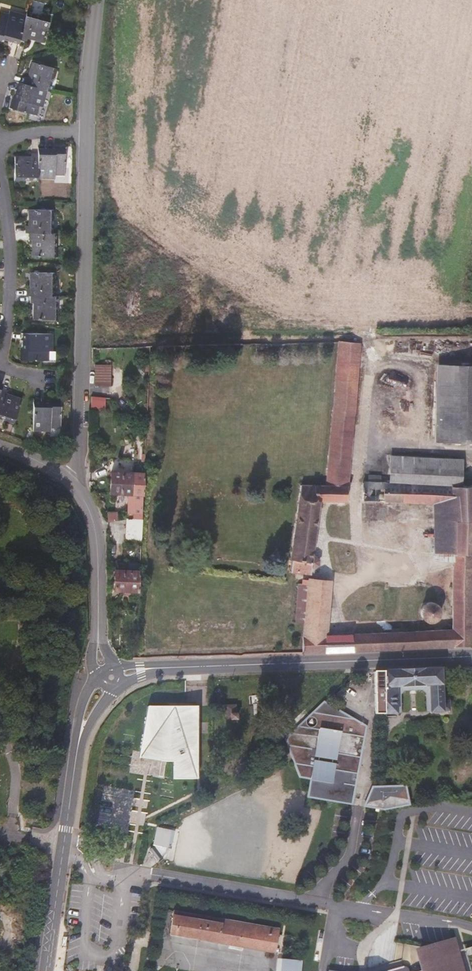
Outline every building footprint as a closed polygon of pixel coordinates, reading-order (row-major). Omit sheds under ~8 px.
[(26,16),(11,12),(11,14),(0,11),(0,38),(3,39),(5,33),(14,35),(12,40),(20,42),(21,37),(26,16)] [(44,40),(50,16),(42,15),(42,18),(28,14),(27,16),(26,16),(21,37),(28,39),(29,35),(37,37),(36,39),(44,40)] [(49,91),(54,75),(56,76),(58,69),(35,63),(33,70),(35,71),(33,79),(29,78),(27,85),(47,91),(49,91)] [(43,107),(47,91),(27,85),(20,84),(18,91),(25,93),(22,102),(15,100),(12,109),(37,115),(40,106),(43,107)] [(65,175),(65,150),(55,150),(55,157),(46,157),(46,152),(39,152),(39,155),(39,180),(55,179),(55,175),(65,175)] [(39,180),(39,155),(15,155),(15,179),(39,180)] [(50,235),(51,218),(53,218),(54,210),(29,210),(29,218),(31,218),(31,225),(26,225),(25,233),(30,233),(50,235)] [(53,249),(53,235),(50,235),(30,233),(29,240),(34,240),(34,249),(32,249),(32,257),(56,258),(56,249),(53,249)] [(51,297),(51,281),(54,281),(54,273),(30,272),(29,280),(32,280),(31,289),(27,289),(27,296),(32,296),(51,297)] [(54,312),(55,297),(51,297),(32,296),(31,303),(35,304),(35,312),(33,312),(33,319),(58,320),(58,312),(54,312)] [(52,351),(53,334),(25,333),(24,341),(31,341),(31,351),(23,351),(23,359),(49,360),(50,351),(52,351)] [(328,458),(329,458),(327,485),(301,485),(296,527),(290,571),(309,573),(310,566),(313,567),(313,571),(316,571),(316,567),(315,567),(318,566),(318,559),(316,557),(311,556),(319,500),(350,500),(351,485),(347,485),(348,467),(350,467),(361,343),(339,341),(328,458)] [(471,443),(471,365),(436,364),(435,441),(471,443)] [(111,386),(111,365),(96,366),(95,386),(111,386)] [(21,402),(14,399),(13,402),(5,399),(6,395),(0,393),(0,417),(7,419),(6,422),(13,425),(21,402)] [(60,428),(61,403),(50,402),(50,409),(41,410),(41,404),(33,404),(33,430),(50,431),(50,428),(60,428)] [(462,486),(464,459),(415,456),(390,455),(389,485),(404,485),(404,480),(419,481),(419,486),(462,486)] [(144,496),(144,474),(112,473),(111,494),(144,496)] [(462,486),(419,486),(419,481),(404,480),(404,485),(389,485),(381,485),(380,476),(369,475),(368,485),(363,484),(362,501),(411,501),(435,503),(436,560),(455,560),(453,629),(327,637),(331,580),(303,578),(302,584),(299,584),(296,622),(304,622),(303,653),(471,646),(471,486),(462,486)] [(142,521),(143,508),(133,507),(132,520),(142,521)] [(142,521),(132,520),(127,520),(126,544),(141,545),(142,521)] [(138,591),(139,572),(116,571),(115,590),(124,591),(124,596),(129,596),(129,591),(138,591)] [(424,604),(423,612),(431,613),(431,604),(424,604)] [(441,701),(438,669),(379,672),(379,673),(370,674),(372,693),(374,717),(398,715),(396,689),(427,686),(430,713),(448,711),(447,701),(441,701)] [(239,712),(238,703),(230,704),(230,713),(239,712)] [(358,749),(359,745),(361,739),(364,733),(367,727),(354,719),(344,717),(346,714),(327,703),(308,721),(295,731),(281,741),(288,751),(300,772),(304,777),(318,778),(314,795),(315,796),(346,802),(358,804),(359,804),(358,801),(357,797),(356,792),(355,786),(355,779),(355,772),(355,766),(356,760),(356,757),(357,752),(358,749)] [(149,706),(142,748),(140,757),(161,761),(159,776),(164,776),(166,761),(174,761),(174,779),(199,779),(199,706),(149,706)] [(416,804),(414,787),(380,787),(370,806),(382,808),(390,809),(397,808),(416,804)] [(157,828),(154,845),(171,848),(174,831),(157,828)] [(283,934),(178,914),(174,935),(279,956),(283,934)] [(455,958),(450,945),(414,955),(418,968),(455,958)] [(455,958),(418,968),(419,970),(459,970),(455,958)]
